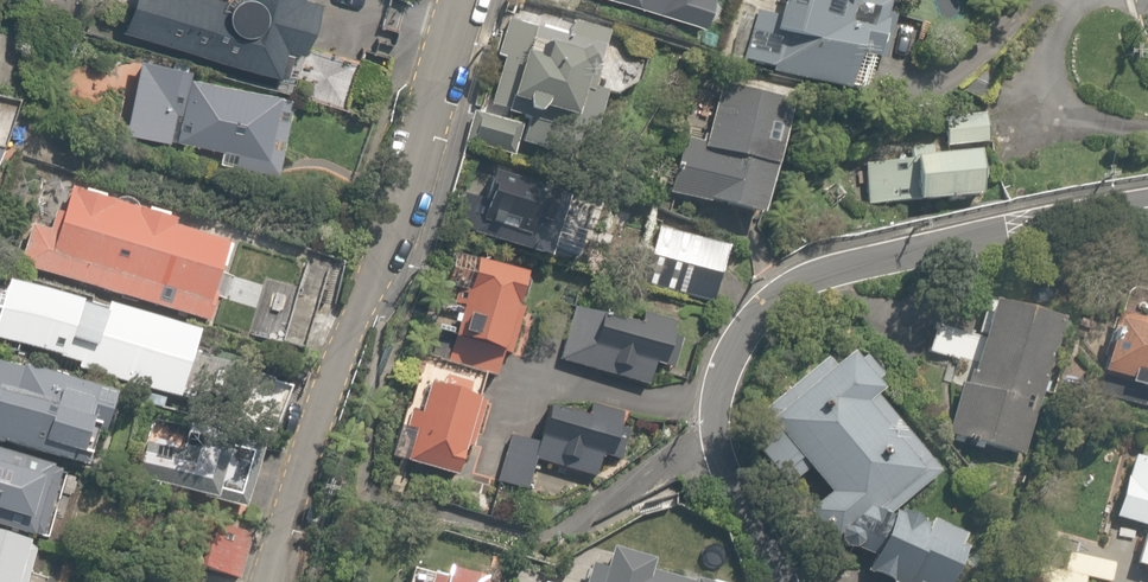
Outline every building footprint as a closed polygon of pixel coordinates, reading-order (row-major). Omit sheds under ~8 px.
[(222,0),(129,0),(118,31),(279,86),(281,62),(299,67),(313,4),(301,1),(301,0),(229,0),(228,2),(222,0)] [(707,31),(715,0),(598,0),(707,31)] [(778,20),(755,14),(741,72),(861,101),(886,0),(783,0),(778,20)] [(636,86),(649,48),(511,3),(492,61),(500,63),(484,114),(589,148),(604,102),(636,86)] [(176,70),(130,66),(123,137),(168,142),(176,70)] [(183,81),(173,144),(232,153),(230,162),(276,170),(288,98),(183,81)] [(681,140),(665,198),(760,225),(794,103),(720,82),(701,146),(681,140)] [(0,155),(20,107),(0,99),(0,155)] [(462,156),(513,167),(521,130),(469,119),(462,156)] [(981,152),(864,158),(866,205),(983,199),(981,152)] [(474,170),(453,234),(547,266),(569,202),(474,170)] [(237,241),(62,187),(50,225),(26,218),(11,267),(210,328),(237,241)] [(726,247),(647,225),(628,291),(707,314),(726,247)] [(512,311),(522,285),(457,262),(430,337),(511,366),(529,317),(512,311)] [(301,351),(326,271),(306,265),(299,289),(281,345),(301,351)] [(0,296),(0,344),(174,403),(196,340),(7,275),(0,296)] [(281,345),(299,289),(266,279),(256,312),(249,335),(281,345)] [(1090,378),(1147,395),(1147,293),(1117,284),(1090,378)] [(673,373),(685,327),(574,298),(557,362),(652,387),(656,368),(673,373)] [(1058,322),(989,303),(952,442),(1021,460),(1058,322)] [(963,539),(890,514),(940,471),(838,350),(761,415),(776,434),(752,455),(782,490),(806,469),(825,492),(797,516),(835,560),(844,553),(869,565),(863,579),(869,581),(949,581),(963,539)] [(297,379),(253,363),(229,426),(272,443),(297,379)] [(396,471),(455,488),(479,406),(481,375),(430,367),(423,391),(409,387),(397,427),(408,431),(396,471)] [(0,374),(0,449),(74,470),(85,432),(99,436),(111,396),(25,373),(23,381),(0,374)] [(615,466),(629,425),(549,397),(527,462),(594,485),(602,461),(615,466)] [(154,426),(138,466),(235,505),(252,464),(154,426)] [(0,455),(0,523),(42,534),(59,471),(0,455)] [(1147,573),(1147,462),(1125,457),(1109,520),(1143,529),(1133,569),(1147,573)] [(194,526),(185,567),(243,579),(251,537),(194,526)] [(35,543),(0,534),(0,581),(25,581),(35,543)] [(679,554),(672,581),(647,574),(649,569),(589,554),(582,581),(701,581),(707,561),(679,554)] [(409,572),(407,581),(471,581),(409,572)]
